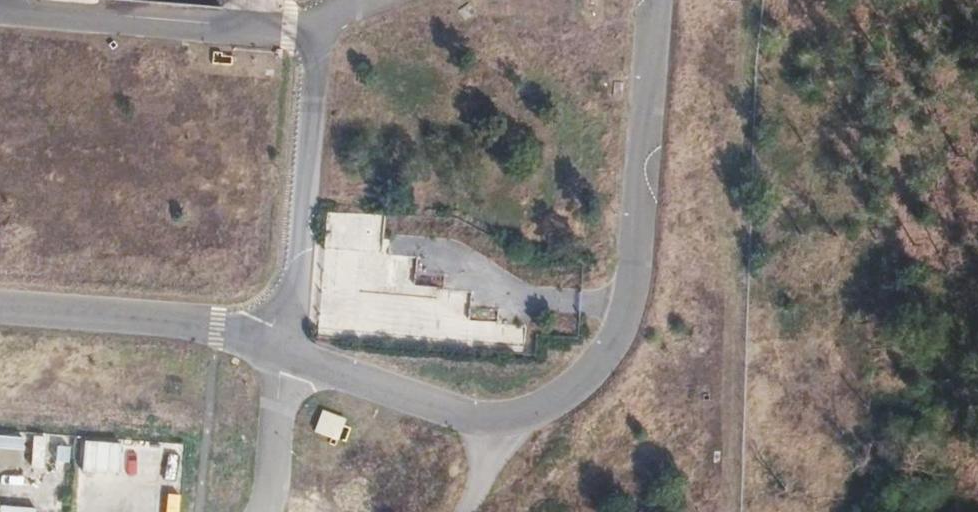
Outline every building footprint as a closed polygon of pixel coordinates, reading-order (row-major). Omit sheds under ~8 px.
[(337,441),(345,419),(321,409),(312,431),(337,441)] [(23,438),(0,435),(0,447),(21,450),(23,438)]
